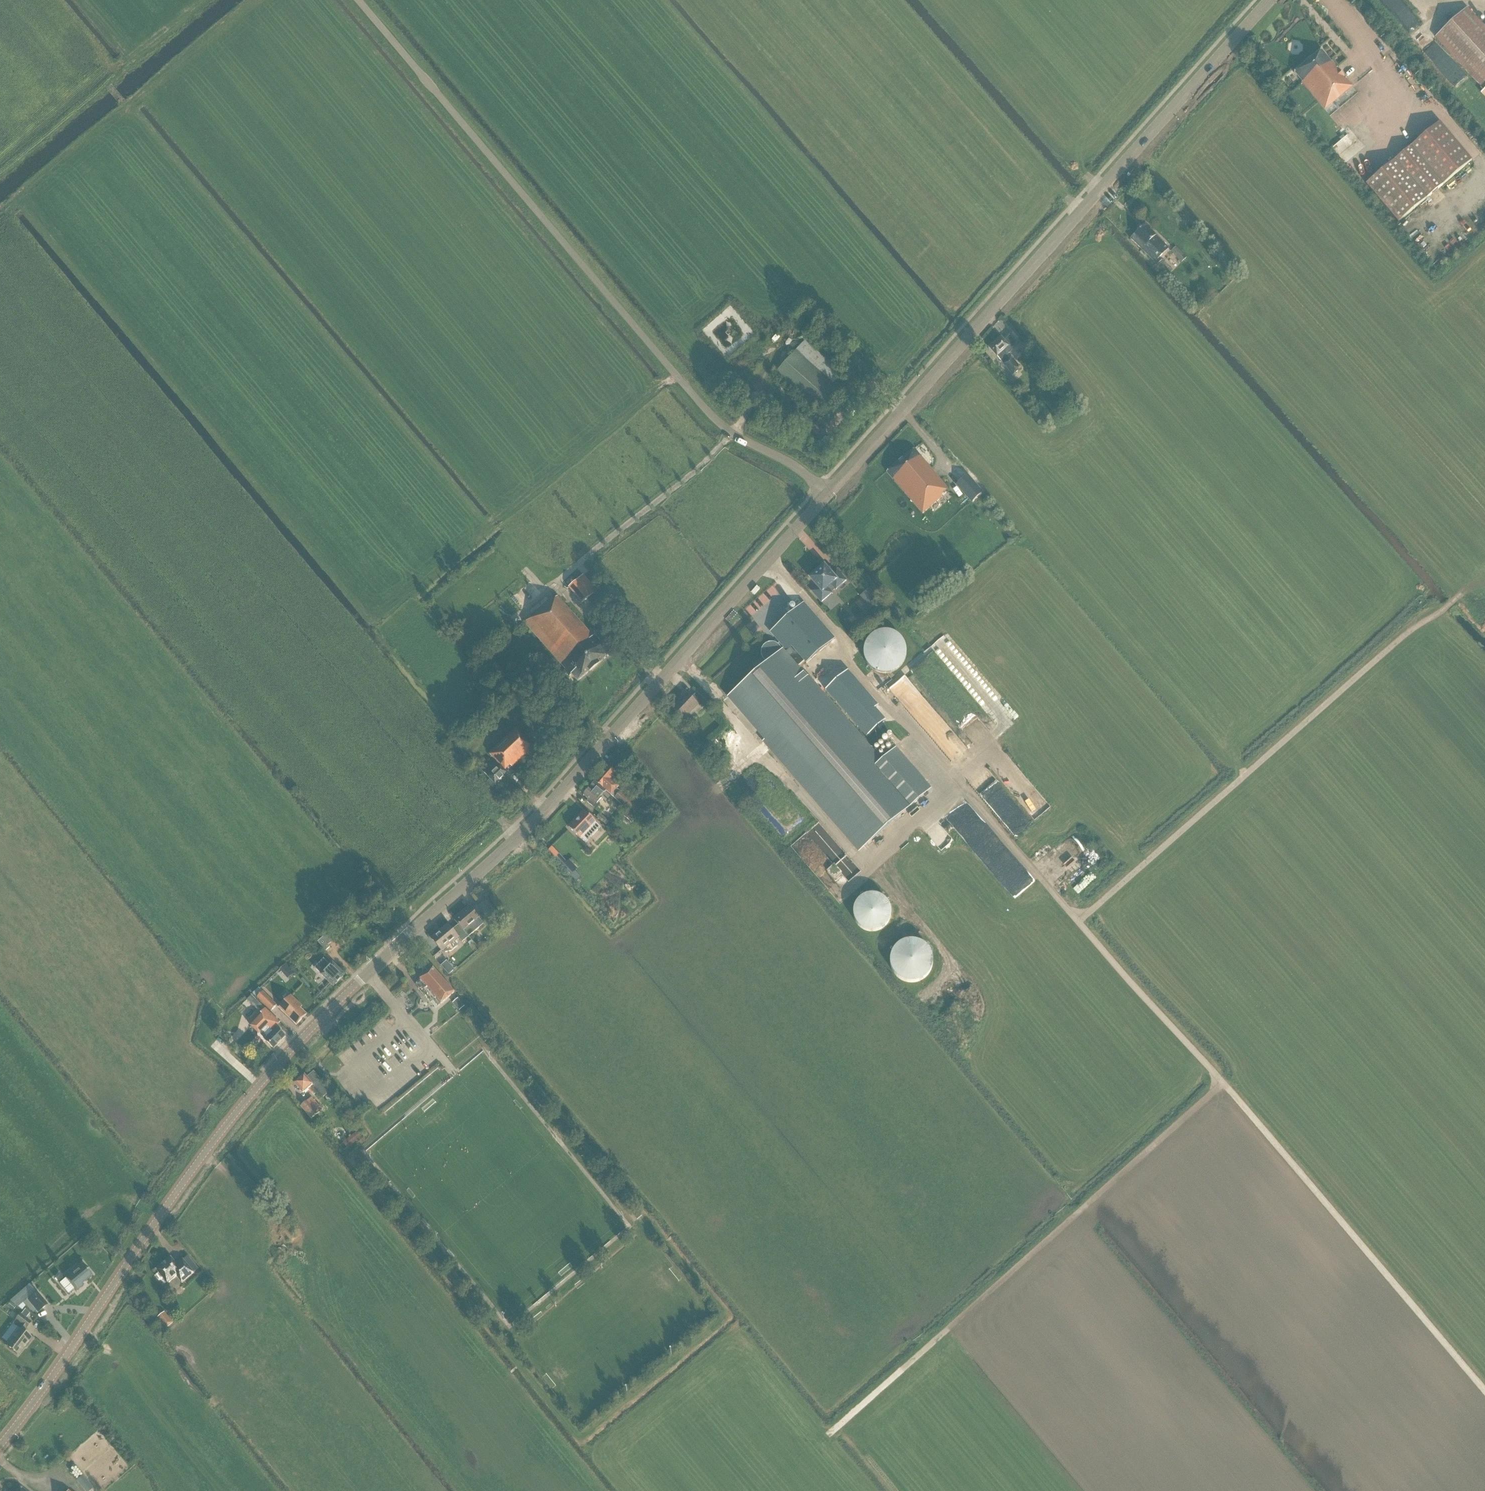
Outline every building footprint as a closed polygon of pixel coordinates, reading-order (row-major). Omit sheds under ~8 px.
[(1467,8),(1435,38),(1484,91),(1482,93),(1484,95),(1484,28),(1467,8)] [(1338,69),(1337,70),(1321,51),(1294,73),(1302,82),(1301,83),(1324,110),(1353,87),(1338,69)] [(1352,98),(1349,102),(1356,107),(1359,103),(1352,98)] [(1366,184),(1398,223),(1472,161),(1440,122),(1366,184)] [(1348,164),(1365,183),(1375,175),(1358,155),(1348,164)] [(1111,203),(1117,198),(1111,190),(1104,195),(1111,203)] [(1131,239),(1142,250),(1151,241),(1161,251),(1166,246),(1156,236),(1145,225),(1131,239)] [(1171,251),(1182,263),(1187,258),(1176,247),(1171,251)] [(1157,265),(1168,276),(1173,271),(1162,260),(1157,265)] [(1013,375),(1020,369),(1011,358),(1010,359),(1007,355),(1013,350),(1001,337),(989,347),(1013,375)] [(839,378),(844,373),(806,340),(775,375),(820,415),(847,385),(839,378)] [(692,435),(696,431),(688,422),(684,425),(692,435)] [(923,514),(943,497),(942,495),(949,489),(915,449),(887,472),(923,514)] [(973,502),(982,494),(966,476),(957,484),(973,502)] [(984,542),(987,547),(995,543),(993,538),(984,542)] [(813,592),(822,602),(846,581),(837,571),(832,575),(824,567),(821,570),(819,569),(813,574),(815,576),(811,579),(818,587),(813,592)] [(585,574),(569,588),(582,604),(598,590),(585,574)] [(570,677),(572,675),(578,682),(611,654),(595,636),(593,637),(558,597),(551,603),(549,601),(525,623),(566,670),(565,671),(570,677)] [(764,660),(768,664),(730,697),(766,740),(764,742),(859,851),(931,789),(896,749),(881,762),(800,669),(834,640),(804,604),(791,615),(790,614),(783,619),(785,621),(772,632),(781,642),(778,644),(777,643),(775,642),(774,642),(773,642),(771,642),(770,642),(769,642),(768,642),(767,642),(766,643),(765,644),(763,645),(762,647),(761,648),(761,649),(761,650),(761,651),(761,652),(761,653),(761,654),(761,655),(762,657),(762,658),(763,659),(764,660)] [(507,615),(514,610),(510,605),(503,611),(507,615)] [(907,647),(905,643),(903,640),(901,636),(897,634),(894,632),(890,630),(885,630),(881,630),(877,632),(873,634),(870,636),(867,640),(865,643),(864,647),(864,652),(864,656),(865,660),(867,664),(870,667),(873,669),(877,671),(881,673),(885,673),(890,673),(894,671),(897,669),(901,667),(903,664),(905,660),(907,656),(907,652),(907,647)] [(521,672),(522,673),(532,666),(528,660),(517,667),(518,668),(507,676),(510,680),(521,672)] [(848,672),(826,691),(856,725),(878,706),(848,672)] [(903,677),(908,682),(914,677),(909,672),(903,677)] [(692,698),(687,694),(673,709),(684,719),(697,705),(702,709),(708,703),(697,693),(692,698)] [(516,729),(490,754),(496,761),(489,768),(484,773),(496,785),(500,781),(508,774),(505,771),(511,766),(512,767),(533,747),(516,729)] [(730,743),(733,741),(728,732),(724,735),(730,743)] [(621,803),(622,804),(621,805),(632,814),(638,807),(617,789),(619,786),(611,779),(616,773),(608,766),(596,781),(621,803)] [(614,812),(621,803),(596,781),(584,795),(589,800),(587,802),(596,809),(600,805),(598,804),(602,799),(601,798),(606,802),(604,804),(614,812)] [(779,791),(774,796),(786,819),(783,822),(776,825),(779,831),(785,837),(788,836),(791,832),(804,826),(810,821),(809,819),(781,790),(779,791)] [(593,826),(596,822),(585,811),(569,828),(581,839),(588,831),(593,835),(597,831),(593,826)] [(857,866),(821,821),(808,832),(833,864),(828,867),(836,877),(847,868),(850,872),(857,866)] [(576,882),(581,877),(567,862),(562,866),(576,882)] [(1076,868),(1071,871),(1079,883),(1083,881),(1076,868)] [(879,896),(872,894),(865,896),(858,900),(854,906),(853,913),(854,921),(858,927),(865,931),(872,933),(879,931),(885,927),(890,921),(891,913),(890,906),(885,900),(879,896)] [(486,902),(479,908),(491,922),(498,916),(486,902)] [(469,937),(484,924),(475,914),(469,907),(463,912),(454,920),(459,925),(458,925),(469,937)] [(458,938),(462,942),(469,937),(458,925),(453,930),(448,925),(432,939),(442,951),(443,950),(445,953),(452,952),(458,946),(454,942),(458,938)] [(330,947),(328,945),(339,936),(333,929),(318,942),(325,951),(330,947)] [(323,959),(314,968),(321,975),(334,987),(345,975),(333,963),(330,965),(323,959)] [(455,993),(434,968),(421,980),(418,982),(420,986),(418,988),(428,1000),(431,998),(438,1006),(441,1004),(442,1004),(455,993)] [(256,997),(271,1011),(277,1005),(262,991),(256,997)] [(302,1006),(291,996),(279,1008),(297,1025),(306,1015),(300,1009),(302,1006)] [(459,1011),(465,1006),(459,999),(453,1003),(459,1011)] [(258,1009),(247,1020),(253,1026),(252,1027),(266,1040),(265,1041),(274,1049),(286,1037),(277,1028),(276,1028),(280,1023),(266,1009),(262,1013),(258,1009)] [(323,1097),(329,1092),(320,1081),(319,1082),(314,1076),(309,1080),(305,1075),(295,1083),(303,1093),(313,1085),(323,1097)] [(300,1106),(311,1119),(323,1108),(320,1105),(319,1106),(314,1101),(315,1099),(312,1096),(300,1106)] [(343,1142),(348,1148),(361,1137),(357,1131),(343,1142)] [(182,1283),(194,1273),(182,1258),(175,1264),(170,1257),(155,1270),(164,1281),(167,1284),(176,1277),(182,1283)] [(73,1272),(72,1270),(64,1276),(76,1291),(84,1285),(83,1283),(92,1275),(83,1264),(73,1272)] [(37,1292),(27,1300),(38,1313),(48,1305),(37,1292)] [(157,1318),(166,1328),(173,1322),(164,1312),(157,1318)] [(23,1332),(26,1328),(26,1329),(31,1322),(20,1314),(15,1321),(21,1325),(6,1346),(18,1355),(32,1338),(23,1332)] [(119,1460),(108,1464),(112,1475),(123,1471),(119,1460)]
